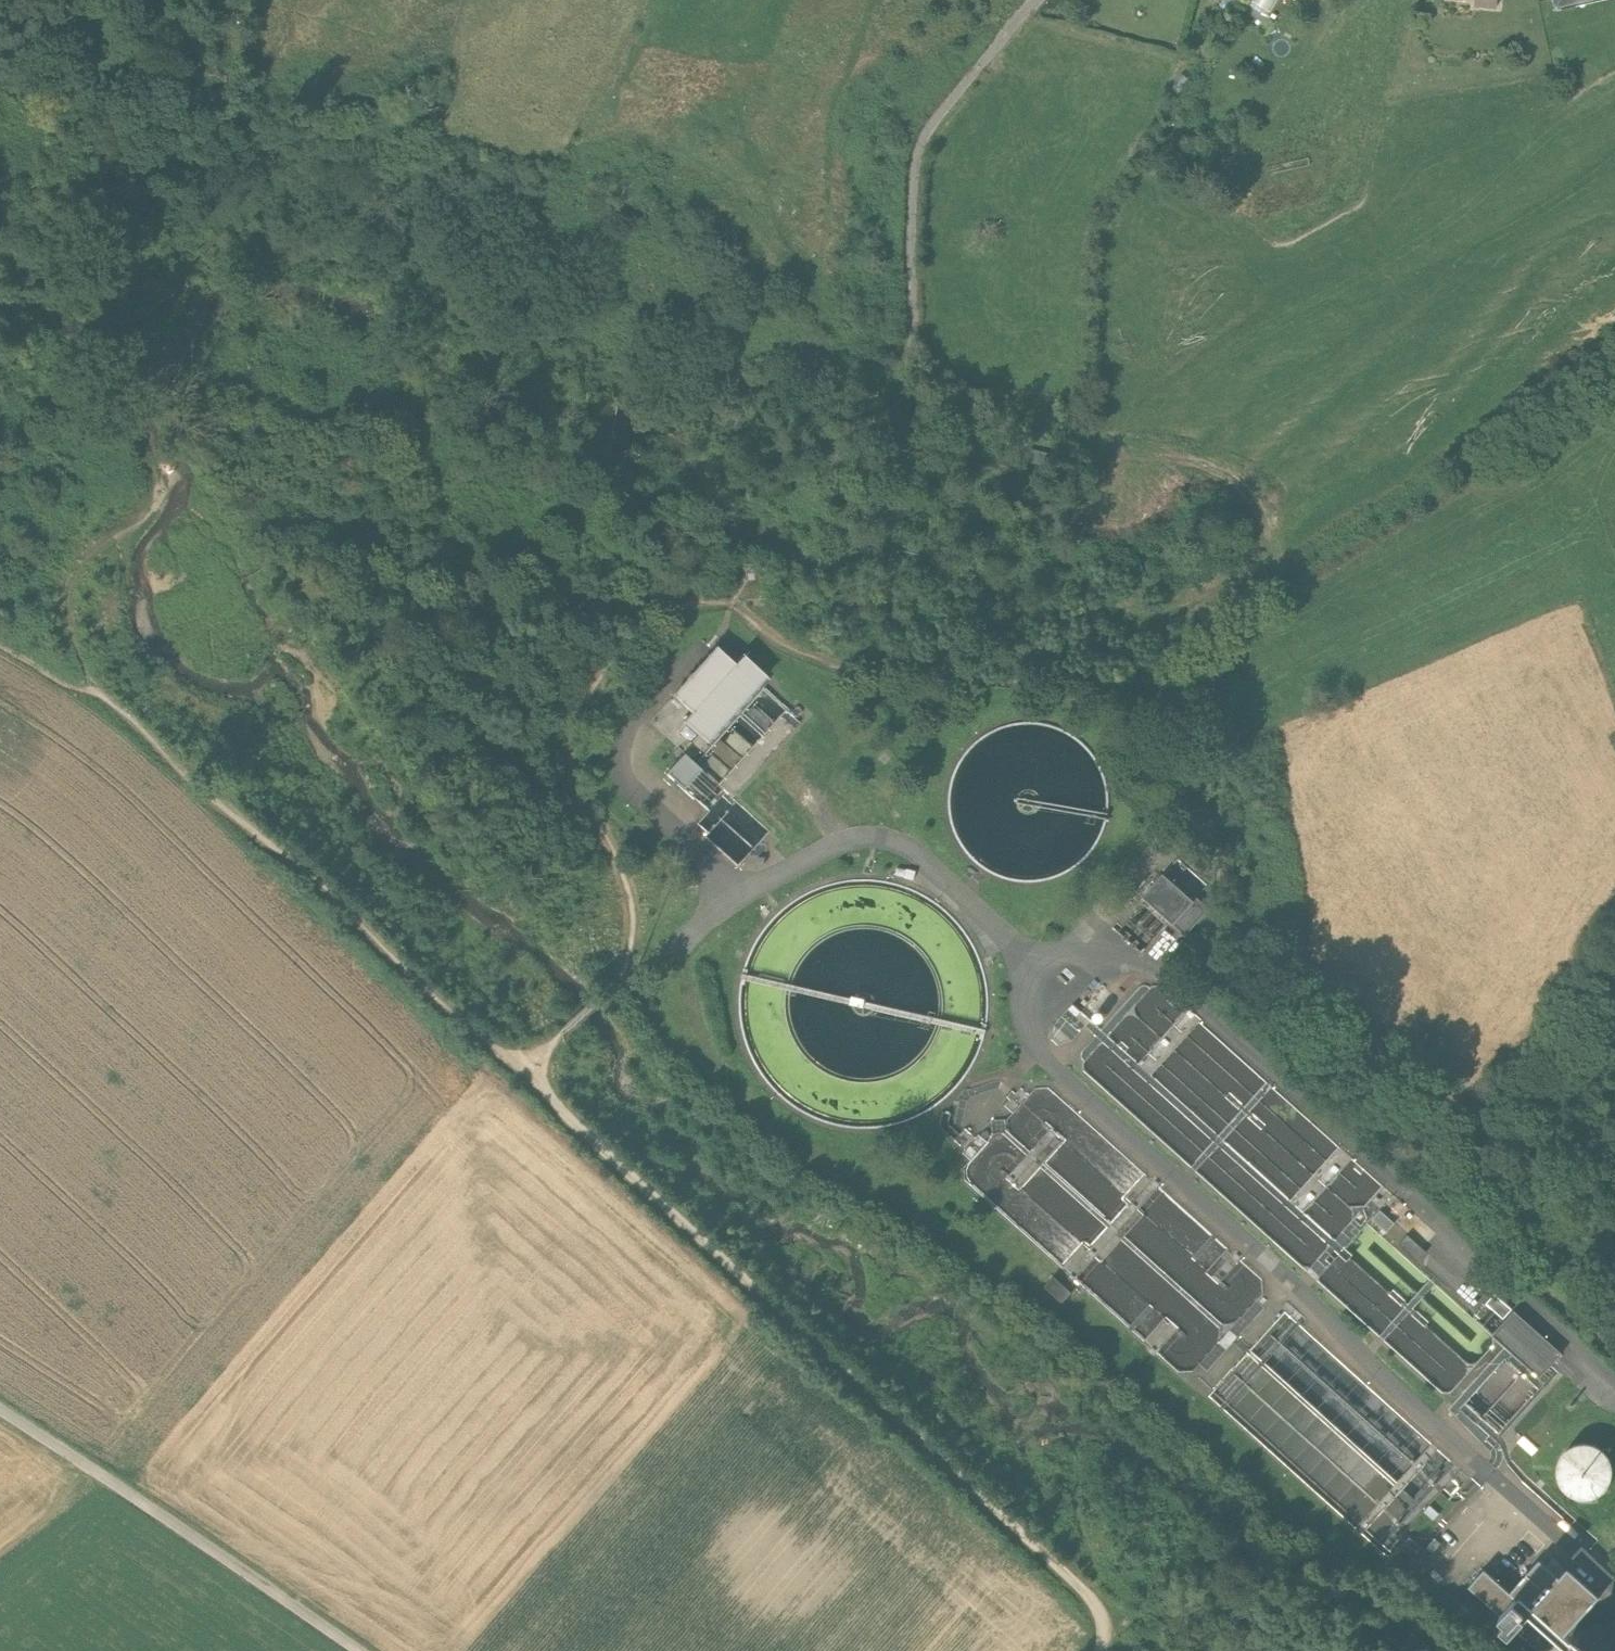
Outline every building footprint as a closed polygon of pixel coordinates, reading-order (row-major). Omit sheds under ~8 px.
[(1270,11),(1277,0),(1252,0),(1270,11)] [(717,647),(672,695),(691,712),(683,720),(706,741),(766,676),(749,660),(753,656),(746,651),(735,663),(717,647)] [(701,769),(683,753),(666,772),(683,788),(701,769)] [(1164,875),(1143,898),(1186,936),(1210,910),(1197,899),(1194,902),(1164,875)] [(1504,1319),(1513,1309),(1495,1294),(1486,1303),(1504,1319)] [(1514,1311),(1493,1335),(1540,1378),(1562,1353),(1514,1311)] [(1586,1443),(1577,1444),(1569,1448),(1562,1455),(1559,1463),(1558,1472),(1560,1481),(1564,1489),(1571,1495),(1580,1498),(1589,1498),(1598,1496),(1605,1490),(1611,1483),(1613,1474),(1613,1465),(1609,1456),(1603,1449),(1595,1445),(1586,1443)] [(1469,1586),(1506,1620),(1501,1625),(1510,1633),(1515,1628),(1540,1650),(1551,1650),(1599,1598),(1568,1569),(1560,1578),(1539,1560),(1510,1593),(1484,1569),(1469,1586)] [(1603,1623),(1588,1626),(1575,1632),(1564,1643),(1560,1650),(1614,1650),(1614,1625),(1603,1623)]
